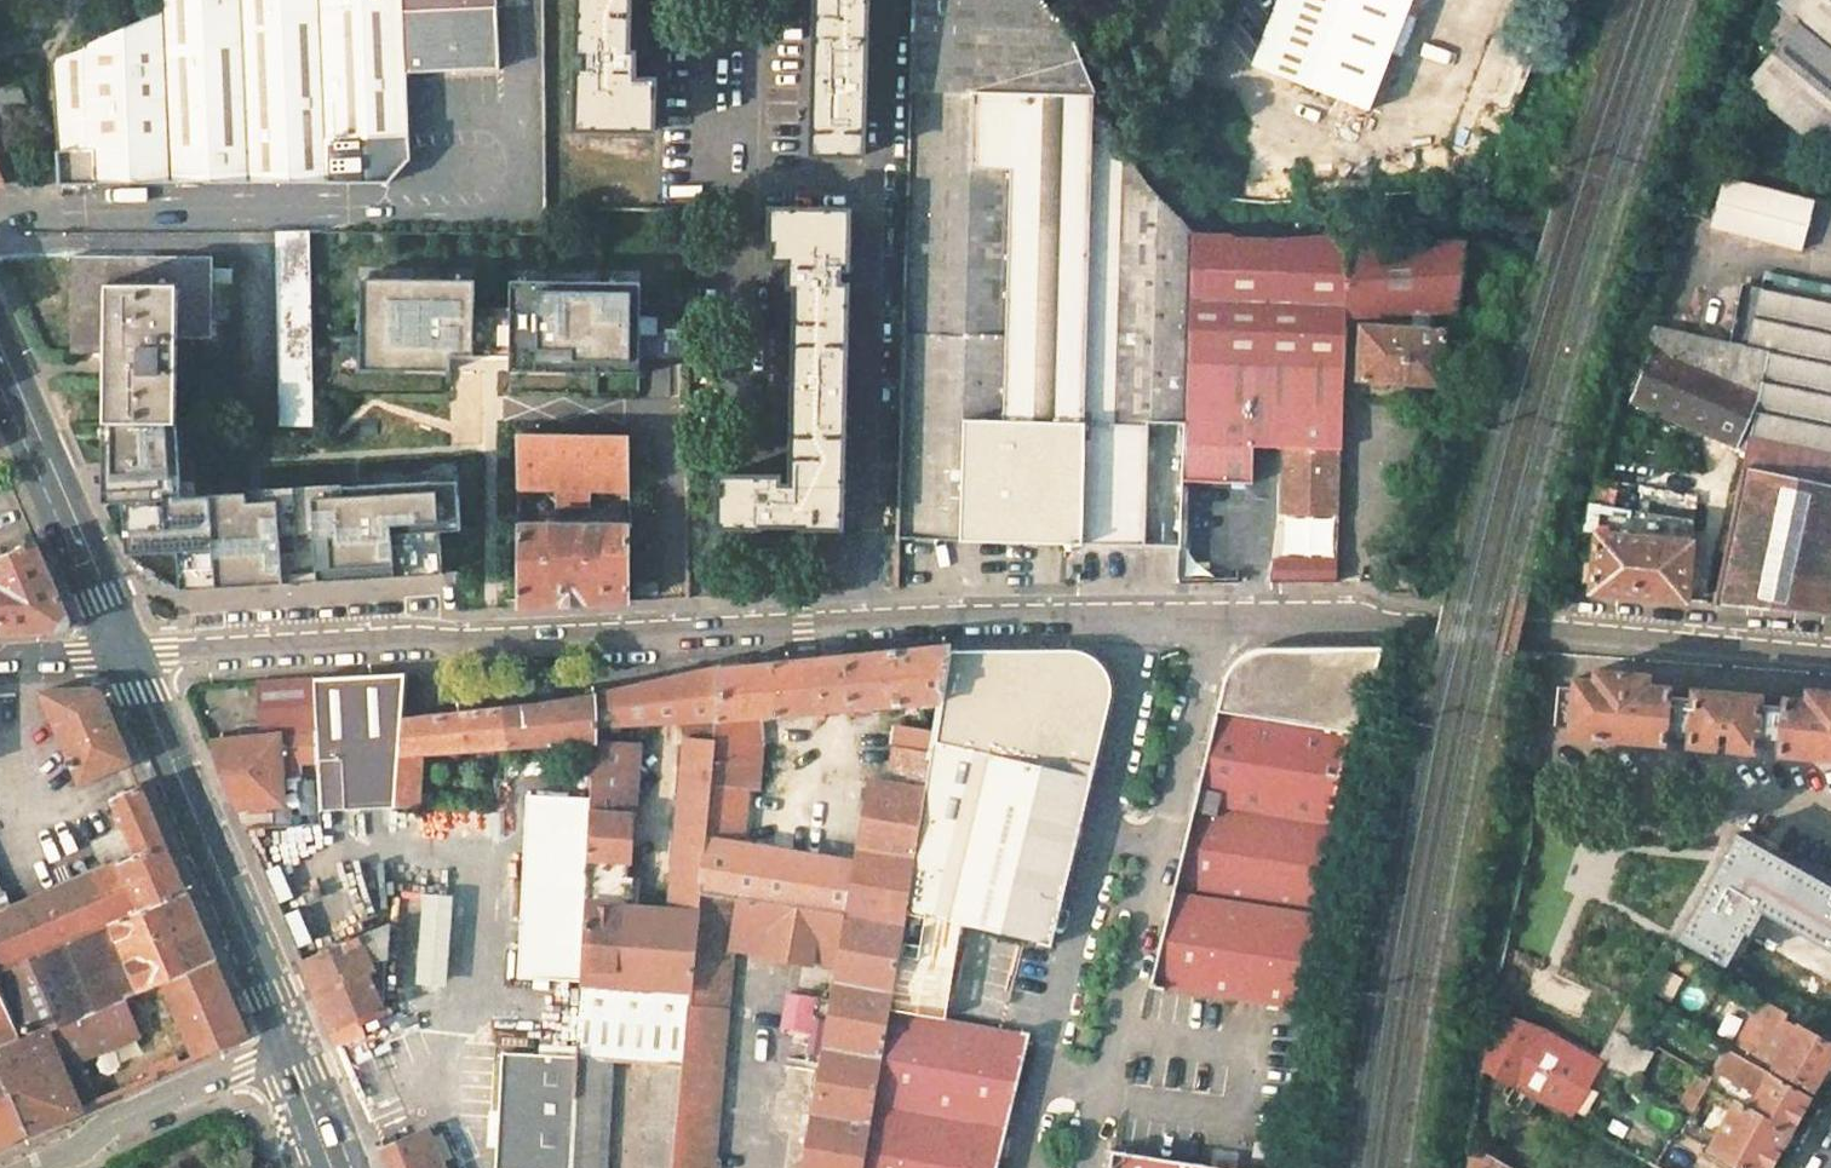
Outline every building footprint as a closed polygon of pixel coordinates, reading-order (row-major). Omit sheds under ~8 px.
[(389,181),(409,158),(405,72),(498,67),(496,0),(162,0),(162,8),(141,18),(91,41),(55,58),(52,67),(60,185),(389,181)] [(140,0),(84,25),(91,41),(141,18),(140,0)] [(577,54),(586,55),(585,70),(577,70),(575,129),(654,130),(655,79),(635,80),(635,53),(629,53),(630,0),(578,0),(577,54)] [(812,154),(863,155),(868,0),(816,0),(812,154)] [(897,535),(1124,543),(1124,523),(1112,523),(1116,421),(1155,422),(1185,422),(1193,233),(1152,188),(1117,144),(1096,91),(1069,30),(1042,0),(913,0),(897,535)] [(1252,65),(1369,110),(1411,0),(1278,0),(1252,65)] [(1776,1),(1774,0),(1768,0),(1755,34),(1775,50),(1830,95),(1830,0),(1778,0),(1776,1)] [(1775,50),(1745,88),(1830,159),(1830,95),(1775,50)] [(29,108),(15,77),(0,85),(0,121),(29,108)] [(0,164),(0,176),(4,185),(19,184),(9,160),(0,164)] [(1814,202),(1723,178),(1711,227),(1802,250),(1814,202)] [(849,209),(770,208),(769,260),(789,260),(789,286),(795,287),(795,299),(791,485),(778,485),(779,476),(719,475),(718,527),(759,527),(760,525),(802,525),(802,528),(841,529),(847,285),(839,285),(839,269),(848,269),(849,209)] [(310,232),(277,231),(279,425),(312,426),(313,425),(310,232)] [(1193,233),(1185,422),(1253,422),(1252,446),(1286,447),(1286,451),(1284,513),(1339,513),(1341,435),(1344,317),(1347,248),(1347,233),(1321,238),(1193,233)] [(1445,242),(1347,248),(1344,317),(1455,312),(1464,246),(1445,242)] [(213,256),(72,257),(71,353),(110,353),(110,370),(110,423),(113,423),(171,424),(171,413),(172,338),(178,338),(190,337),(212,337),(213,256)] [(476,283),(371,282),(371,325),(362,325),(361,362),(397,362),(397,372),(452,373),(451,362),(451,357),(512,357),(512,315),(476,315),(476,313),(476,283)] [(371,325),(371,282),(362,282),(362,325),(371,325)] [(641,284),(512,283),(512,313),(512,315),(512,357),(512,362),(512,373),(575,373),(575,363),(641,363),(689,363),(689,314),(641,314),(641,284)] [(1762,285),(1758,302),(1739,298),(1730,341),(1749,345),(1771,350),(1759,394),(1756,405),(1749,429),(1741,467),(1830,487),(1830,300),(1762,285)] [(1731,342),(1652,325),(1647,345),(1653,348),(1759,394),(1771,350),(1749,345),(1731,342)] [(1441,332),(1359,326),(1358,379),(1439,385),(1441,332)] [(1759,394),(1653,348),(1630,400),(1710,435),(1736,447),(1759,394)] [(641,373),(641,363),(575,363),(575,373),(641,373)] [(1150,543),(1155,422),(1116,421),(1112,523),(1124,523),(1124,543),(1150,543)] [(1184,485),(1250,487),(1252,446),(1253,422),(1185,422),(1184,485)] [(171,424),(113,423),(113,435),(104,435),(105,489),(106,504),(126,504),(127,557),(179,556),(180,580),(216,578),(216,587),(249,585),(258,584),(258,575),(293,573),(293,582),(362,578),(443,574),(441,531),(461,530),(459,496),(433,497),(432,482),(336,488),(337,496),(248,502),(248,493),(181,497),(176,424),(171,424)] [(104,423),(104,435),(113,435),(113,423),(110,423),(104,423)] [(629,435),(517,433),(518,488),(559,488),(589,490),(622,490),(629,490),(629,435)] [(1741,467),(1738,483),(1713,604),(1826,615),(1830,593),(1830,487),(1741,467)] [(458,480),(432,482),(433,497),(459,496),(458,480)] [(248,493),(248,502),(337,496),(336,488),(248,493)] [(589,490),(559,488),(559,506),(589,506),(589,490)] [(629,526),(518,525),(517,607),(601,603),(629,602),(629,526)] [(1692,542),(1598,532),(1592,592),(1686,602),(1692,542)] [(0,557),(0,633),(62,630),(66,627),(68,625),(68,619),(35,542),(0,557)] [(1337,560),(1274,561),(1274,581),(1336,581),(1337,560)] [(293,582),(293,573),(258,575),(258,584),(293,582)] [(216,587),(216,578),(180,580),(180,589),(216,587)] [(940,703),(951,645),(722,667),(711,770),(751,770),(753,746),(764,746),(762,716),(940,703)] [(1336,843),(1362,734),(1357,734),(1369,690),(1383,646),(1273,648),(1266,650),(1246,661),(1238,668),(1232,674),(1223,687),(1217,699),(1212,712),(1210,729),(1211,730),(1215,742),(1215,757),(1213,768),(1209,778),(1202,788),(1195,794),(1191,817),(1193,827),(1194,841),(1193,850),(1191,861),(1182,879),(1176,888),(1172,892),(1170,907),(1172,913),(1173,923),(1174,935),(1171,950),(1168,960),(1164,968),(1156,978),(1150,984),(1148,996),(1305,1020),(1318,940),(1336,843)] [(904,914),(1055,949),(1073,871),(1115,699),(1112,691),(1108,685),(1102,677),(1094,668),(1086,662),(1075,655),(1071,653),(1070,652),(1058,648),(950,651),(940,703),(931,752),(904,914)] [(711,770),(722,667),(679,676),(596,695),(595,719),(655,719),(678,719),(685,741),(681,785),(676,845),(671,845),(669,864),(674,865),(670,911),(629,907),(586,904),(580,980),(580,982),(692,989),(700,891),(705,838),(711,770)] [(408,671),(256,681),(259,736),(315,730),(317,763),(320,809),(397,806),(398,794),(398,785),(405,720),(408,671)] [(1559,687),(1555,724),(1568,725),(1568,735),(1663,743),(1664,734),(1687,737),(1687,745),(1713,748),(1714,730),(1729,731),(1727,749),(1754,751),(1754,742),(1778,744),(1777,754),(1830,758),(1830,693),(1806,690),(1805,700),(1782,698),(1781,708),(1758,706),(1758,697),(1692,690),(1691,700),(1667,698),(1668,688),(1645,686),(1646,677),(1594,672),(1593,681),(1573,680),(1572,688),(1559,687)] [(93,689),(40,692),(79,783),(130,761),(102,694),(93,689)] [(595,719),(596,695),(533,705),(503,709),(508,747),(576,743),(594,741),(595,719)] [(495,709),(476,711),(480,749),(498,748),(495,709)] [(503,709),(495,709),(498,748),(508,747),(503,709)] [(476,711),(405,720),(398,785),(398,794),(419,795),(422,758),(417,753),(463,750),(462,741),(469,741),(470,750),(480,749),(476,711)] [(211,741),(212,758),(237,813),(284,800),(283,781),(298,780),(297,764),(317,763),(315,730),(259,736),(211,741)] [(469,741),(462,741),(463,750),(470,750),(469,741)] [(594,741),(576,743),(575,755),(593,754),(594,741)] [(629,907),(637,748),(594,741),(593,754),(591,797),(586,904),(629,907)] [(759,790),(764,746),(753,746),(751,770),(711,770),(705,838),(742,844),(749,790),(759,790)] [(916,841),(931,752),(893,746),(886,785),(872,783),(858,864),(849,916),(902,925),(904,915),(916,841)] [(140,785),(112,798),(125,828),(136,855),(164,843),(140,785)] [(432,808),(433,794),(419,795),(398,794),(397,806),(397,807),(419,807),(432,808)] [(586,904),(591,797),(527,794),(517,978),(580,980),(586,904)] [(136,855),(125,828),(92,842),(103,869),(136,855)] [(1735,835),(1678,936),(1724,962),(1742,928),(1746,930),(1757,912),(1752,909),(1755,905),(1830,948),(1830,889),(1735,835)] [(849,916),(858,864),(742,844),(705,838),(700,891),(849,916)] [(0,915),(0,972),(185,891),(164,843),(136,855),(103,869),(74,882),(59,889),(8,911),(0,915)] [(74,882),(67,866),(52,873),(59,889),(74,882)] [(419,980),(448,981),(451,890),(421,889),(419,980)] [(0,972),(0,992),(21,1042),(42,1033),(109,1005),(135,994),(161,983),(215,961),(185,891),(0,972)] [(902,925),(849,916),(700,891),(692,989),(684,1065),(675,1167),(717,1167),(718,1159),(712,1159),(732,948),(841,965),(835,1001),(820,1092),(807,1167),(862,1167),(888,1009),(902,925)] [(370,962),(386,955),(388,923),(359,936),(342,943),(300,961),(330,1030),(336,1044),(364,1035),(360,1024),(382,1015),(382,1008),(384,1002),(370,962)] [(215,961),(161,983),(194,1060),(247,1036),(232,1002),(215,961)] [(21,1042),(0,992),(0,1051),(21,1042)] [(820,1092),(835,1001),(789,994),(783,1028),(810,1032),(805,1061),(814,1063),(810,1091),(820,1092)] [(1785,1011),(1766,999),(1758,1013),(1778,1024),(1785,1011)] [(109,1005),(42,1033),(51,1056),(118,1026),(109,1005)] [(862,1167),(999,1167),(1030,1033),(888,1009),(862,1167)] [(1556,1033),(1493,1010),(1482,1070),(1537,1100),(1569,1118),(1599,1055),(1556,1033)] [(1797,1026),(1774,1068),(1813,1090),(1827,1064),(1830,1066),(1830,1045),(1797,1026)] [(0,1051),(0,1070),(5,1082),(27,1133),(75,1112),(51,1056),(42,1033),(21,1042),(0,1051)] [(1653,1054),(1623,1036),(1607,1065),(1637,1082),(1653,1054)] [(499,1049),(499,1096),(575,1095),(577,1058),(578,1048),(499,1049)] [(1726,1050),(1719,1062),(1714,1070),(1758,1095),(1749,1110),(1735,1103),(1709,1149),(1742,1167),(1769,1167),(1808,1096),(1726,1050)] [(612,1060),(577,1058),(575,1095),(571,1167),(606,1167),(612,1060)] [(684,1065),(653,1063),(643,1167),(675,1167),(684,1065)] [(0,1083),(0,1145),(27,1133),(5,1082),(0,1083)] [(575,1095),(499,1096),(494,1167),(571,1167),(575,1095)] [(389,1167),(443,1167),(429,1135),(427,1131),(411,1138),(406,1136),(382,1147),(380,1148),(389,1167)] [(1469,1145),(1466,1167),(1509,1167),(1469,1145)] [(1112,1155),(1109,1167),(1196,1167),(1112,1155)]
